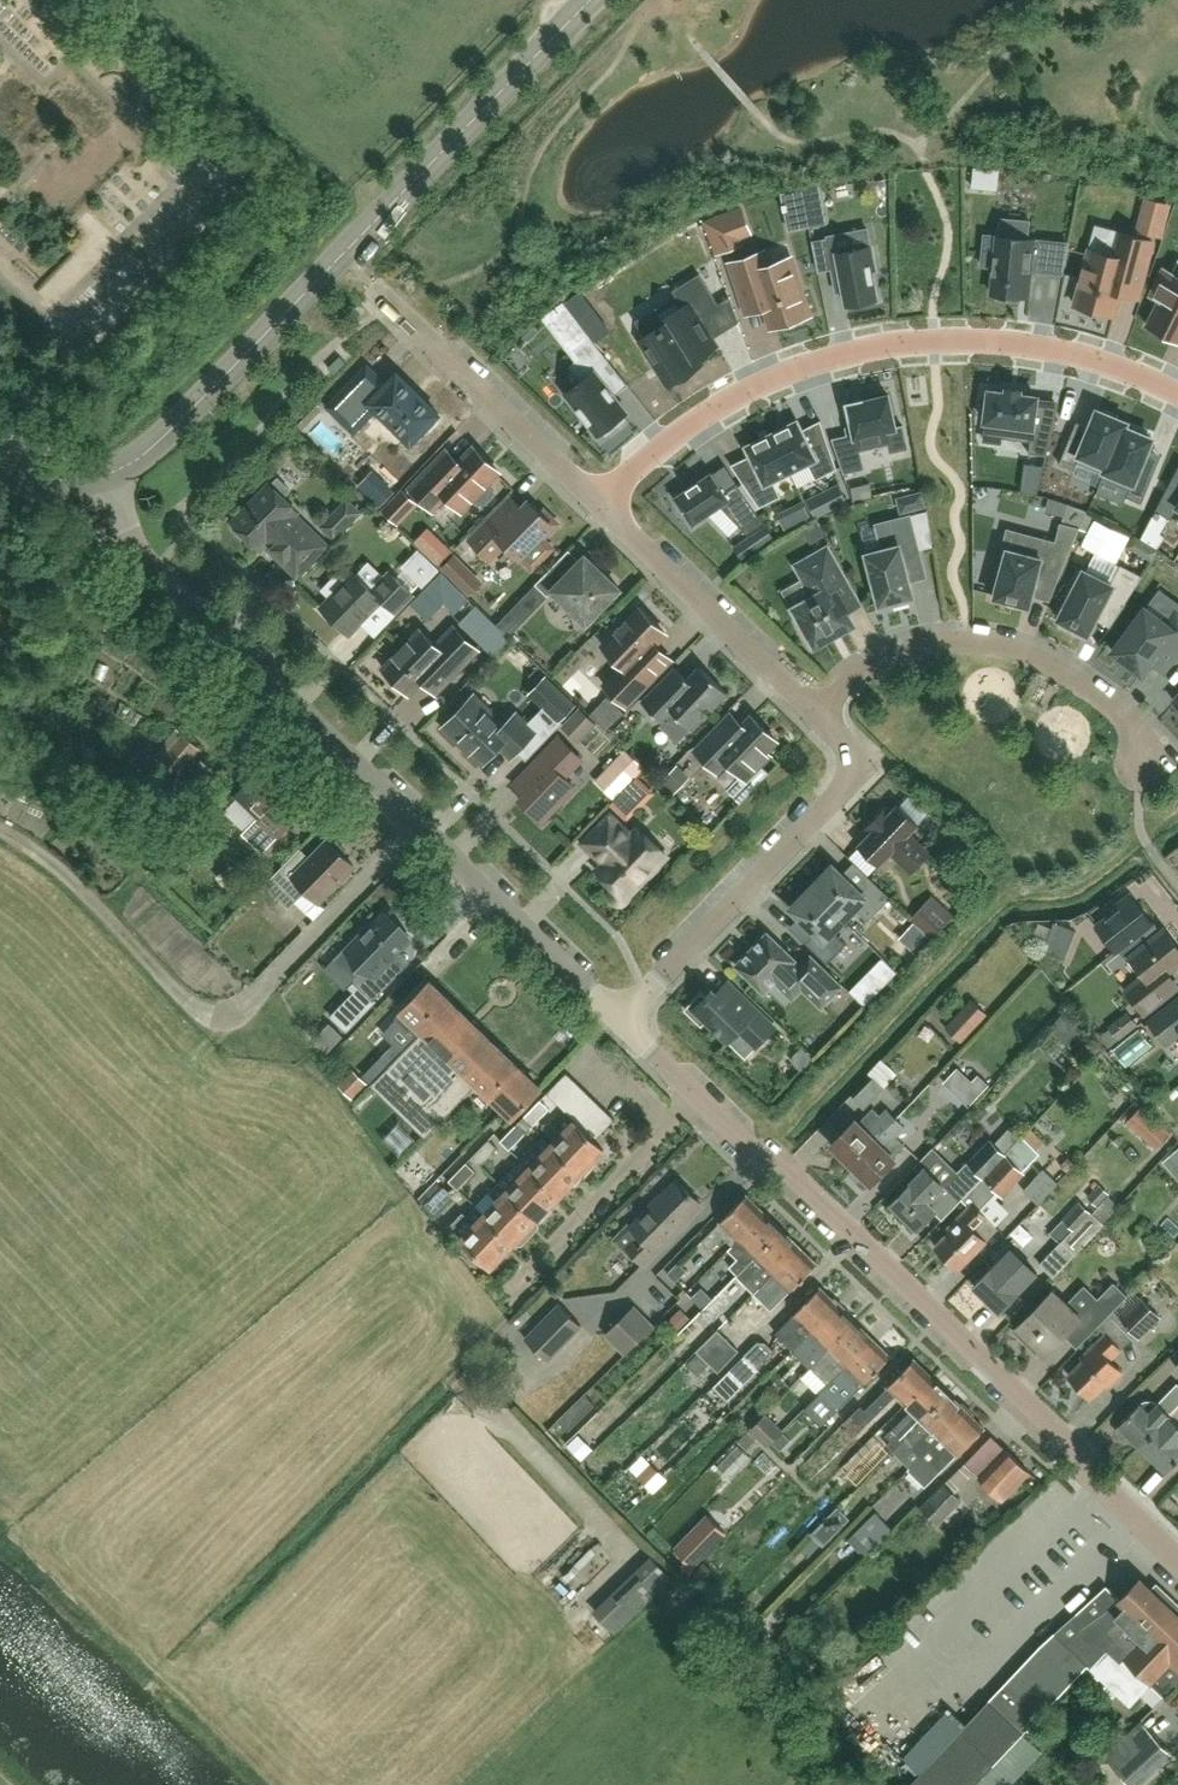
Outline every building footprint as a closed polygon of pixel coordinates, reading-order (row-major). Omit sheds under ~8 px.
[(977,164),(974,188),(1000,191),(1003,168),(977,164)] [(802,189),(782,193),(789,230),(809,226),(803,193),(802,189)] [(821,189),(803,193),(809,226),(827,222),(821,189)] [(1162,238),(1171,205),(1147,199),(1138,232),(1162,238)] [(740,208),(704,222),(716,253),(741,244),(738,237),(750,233),(740,208)] [(1114,316),(1120,294),(1138,299),(1144,276),(1153,242),(1117,233),(1111,256),(1090,250),(1075,306),(1114,316)] [(998,236),(996,236),(985,235),(982,266),(994,267),(991,294),(998,294),(998,299),(1019,301),(1019,297),(1020,292),(1020,290),(1030,291),(1032,271),(1037,271),(1040,241),(1028,239),(998,236)] [(877,299),(872,271),(876,270),(872,247),(831,254),(828,239),(812,242),(818,271),(832,268),(837,292),(844,291),(846,305),(877,299)] [(1050,242),(1047,272),(1063,274),(1069,244),(1050,242)] [(770,328),(811,315),(792,258),(769,265),(765,254),(765,252),(762,252),(748,257),(729,264),(740,296),(745,311),(746,314),(748,313),(763,308),(770,328)] [(1148,326),(1177,341),(1177,276),(1173,274),(1164,270),(1152,296),(1160,300),(1148,326)] [(646,339),(641,342),(667,383),(689,369),(701,361),(698,355),(716,344),(713,339),(699,317),(719,305),(718,304),(699,274),(672,290),(676,296),(684,310),(659,325),(662,329),(646,339)] [(627,413),(614,396),(596,372),(610,362),(590,336),(573,349),(580,358),(570,366),(581,381),(566,394),(598,435),(603,431),(606,435),(625,420),(622,417),(627,413)] [(397,374),(386,385),(369,402),(376,409),(411,443),(422,432),(426,431),(436,421),(436,417),(439,414),(397,374)] [(353,432),(366,419),(355,409),(365,399),(350,384),(328,407),(353,432)] [(984,394),(982,410),(986,411),(985,422),(1004,424),(1003,431),(1031,434),(1031,438),(1029,453),(1047,456),(1059,406),(1044,405),(1043,408),(1036,407),(1038,396),(1021,394),(1022,390),(1006,388),(1006,392),(989,390),(988,395),(984,394)] [(848,438),(833,441),(844,473),(864,469),(859,449),(888,443),(890,453),(908,449),(903,426),(896,428),(888,395),(848,404),(852,426),(846,428),(848,438)] [(1071,437),(1060,464),(1075,470),(1078,463),(1104,473),(1102,478),(1103,478),(1126,422),(1117,419),(1119,415),(1117,414),(1117,415),(1104,409),(1103,413),(1098,411),(1091,428),(1084,443),(1071,437)] [(797,421),(772,434),(774,438),(780,451),(781,453),(782,456),(788,468),(791,473),(808,464),(816,479),(837,469),(821,421),(802,430),(797,421)] [(1126,422),(1103,478),(1129,489),(1126,496),(1142,503),(1153,476),(1139,470),(1148,449),(1152,438),(1147,436),(1148,433),(1135,428),(1136,427),(1134,426),(1132,430),(1125,427),(1127,423),(1126,422)] [(750,456),(731,465),(760,507),(781,497),(773,481),(791,473),(788,468),(782,456),(781,453),(780,451),(774,438),(772,434),(746,447),(750,456)] [(493,487),(488,482),(498,472),(473,448),(459,462),(447,451),(410,489),(432,510),(446,495),(461,510),(472,499),(477,503),(484,503),(493,494),(493,487)] [(1043,466),(1027,464),(1024,492),(1036,495),(1043,466)] [(711,474),(676,498),(693,524),(708,514),(728,535),(739,525),(748,534),(764,523),(737,483),(723,493),(711,474)] [(297,511),(283,498),(291,490),(277,477),(270,485),(233,523),(235,525),(233,529),(242,538),(246,536),(260,549),(264,544),(296,575),(326,545),(294,514),(297,511)] [(1155,510),(1170,520),(1177,508),(1177,490),(1169,484),(1155,510)] [(839,485),(828,491),(836,507),(847,501),(839,485)] [(401,489),(380,511),(396,526),(417,504),(401,489)] [(902,512),(925,506),(922,492),(898,498),(902,512)] [(363,512),(347,497),(319,526),(334,541),(363,512)] [(505,544),(518,557),(530,569),(550,549),(538,537),(539,536),(543,539),(558,523),(543,509),(540,512),(529,502),(523,508),(512,498),(469,541),(489,560),(505,544)] [(1066,504),(1054,542),(1023,533),(1018,552),(1007,549),(1006,554),(1001,553),(996,570),(1001,571),(994,598),(1029,607),(1038,573),(1059,578),(1086,511),(1066,504)] [(805,506),(791,512),(798,525),(811,518),(805,506)] [(913,596),(909,583),(902,558),(919,553),(908,514),(874,524),(881,550),(865,554),(879,605),(891,602),(893,607),(910,602),(908,597),(913,596)] [(766,527),(755,534),(762,545),(773,538),(766,527)] [(1136,536),(1129,546),(1153,561),(1159,550),(1136,536)] [(813,597),(793,608),(801,621),(797,624),(809,645),(813,643),(815,645),(827,638),(828,640),(843,631),(842,629),(854,623),(848,612),(860,605),(827,547),(795,565),(813,597)] [(482,582),(454,554),(440,568),(468,596),(482,582)] [(570,571),(559,560),(535,584),(548,597),(553,591),(586,624),(620,589),(585,556),(570,571)] [(1072,591),(1058,619),(1064,622),(1062,627),(1080,636),(1082,632),(1088,635),(1095,621),(1108,596),(1124,604),(1139,575),(1123,567),(1113,585),(1083,570),(1082,571),(1078,569),(1068,589),(1072,591)] [(413,594),(390,572),(376,587),(369,587),(354,573),(346,582),(342,578),(336,578),(327,587),(327,593),(332,597),(321,608),(348,635),(376,607),(388,619),(413,594)] [(442,573),(412,604),(428,620),(445,603),(455,613),(469,599),(442,573)] [(459,622),(474,636),(491,619),(476,605),(459,622)] [(639,608),(603,646),(623,666),(604,685),(625,705),(671,659),(655,644),(665,633),(639,608)] [(1173,660),(1177,653),(1177,611),(1176,610),(1166,623),(1145,608),(1113,652),(1142,673),(1150,662),(1164,672),(1173,660)] [(436,693),(477,650),(454,627),(436,645),(420,630),(383,668),(409,693),(422,679),(436,693)] [(676,669),(643,703),(664,724),(675,713),(691,728),(726,692),(701,667),(688,680),(676,669)] [(527,695),(558,724),(577,705),(546,675),(527,695)] [(474,695),(444,727),(460,742),(462,740),(484,762),(500,745),(512,757),(535,732),(516,714),(503,728),(487,713),(490,711),(474,695)] [(597,724),(580,707),(561,726),(578,743),(597,724)] [(770,773),(769,772),(761,764),(770,755),(766,751),(776,740),(752,717),(743,726),(731,714),(695,751),(717,772),(727,761),(742,776),(738,780),(751,793),(770,773)] [(177,777),(201,749),(182,733),(158,761),(177,777)] [(512,785),(523,796),(519,800),(542,822),(575,788),(564,778),(581,759),(559,737),(528,769),(512,785)] [(645,768),(626,750),(596,781),(615,799),(645,768)] [(691,777),(678,764),(660,782),(673,795),(691,777)] [(262,853),(281,833),(300,813),(290,804),(273,786),(276,782),(260,767),(235,794),(238,797),(258,816),(243,832),(242,834),(262,853)] [(638,779),(614,803),(629,817),(653,794),(638,779)] [(876,828),(858,847),(878,865),(891,852),(910,871),(928,852),(909,833),(918,824),(898,805),(889,814),(885,810),(872,824),(876,828)] [(614,902),(616,903),(618,904),(619,904),(621,904),(622,903),(624,903),(625,901),(627,900),(628,898),(628,897),(628,895),(648,875),(650,874),(651,874),(652,873),(654,872),(656,869),(657,867),(658,864),(666,856),(638,828),(631,835),(610,815),(587,838),(604,854),(604,863),(597,870),(615,887),(613,889),(612,890),(611,892),(611,893),(610,894),(610,896),(611,898),(611,899),(612,900),(613,901),(614,902)] [(284,865),(265,884),(289,908),(295,901),(306,890),(318,902),(354,866),(344,856),(346,851),(335,841),(331,843),(328,840),(310,858),(294,875),(284,865)] [(811,888),(844,920),(855,909),(868,922),(891,899),(869,878),(858,890),(833,866),(811,888)] [(833,931),(844,920),(811,888),(791,909),(816,933),(806,943),(827,964),(846,944),(833,931)] [(936,895),(900,935),(921,954),(957,914),(936,895)] [(1097,926),(1117,952),(1120,949),(1127,958),(1128,958),(1143,977),(1124,991),(1143,1015),(1160,1002),(1177,988),(1177,985),(1168,972),(1177,964),(1177,947),(1164,929),(1159,933),(1152,924),(1153,923),(1131,895),(1116,907),(1118,909),(1097,926)] [(353,992),(330,1016),(347,1033),(378,1001),(375,998),(395,978),(382,966),(397,950),(410,937),(386,914),(374,925),(362,938),(358,935),(346,948),(350,951),(348,953),(365,969),(356,979),(354,981),(348,987),(353,992)] [(1046,950),(1067,959),(1079,928),(1057,920),(1046,950)] [(792,1001),(804,989),(821,1006),(842,985),(811,955),(800,967),(793,960),(795,959),(767,932),(735,965),(764,992),(773,983),(792,1001)] [(864,1005),(896,973),(882,958),(850,991),(864,1005)] [(418,1038),(415,1041),(423,1048),(431,1039),(436,1034),(446,1023),(456,1033),(470,1020),(430,981),(401,1011),(401,1012),(396,1017),(418,1038)] [(706,996),(701,991),(689,1004),(689,1014),(702,1026),(707,1021),(728,1042),(739,1030),(756,1047),(775,1027),(728,982),(716,994),(712,990),(706,996)] [(971,999),(944,1028),(961,1043),(987,1015),(971,999)] [(1172,1004),(1148,1023),(1165,1045),(1177,1035),(1177,1000),(1172,1004)] [(1065,1011),(1048,1029),(1065,1045),(1081,1027),(1065,1011)] [(1118,1041),(1138,1026),(1127,1011),(1107,1027),(1118,1041)] [(424,1136),(449,1110),(439,1100),(493,1043),(470,1020),(456,1033),(446,1023),(436,1034),(431,1039),(423,1048),(415,1041),(404,1053),(393,1063),(379,1078),(372,1085),(424,1136)] [(337,1028),(320,1046),(327,1053),(344,1035),(337,1028)] [(1102,1047),(1092,1037),(1079,1051),(1088,1061),(1102,1047)] [(439,1100),(449,1110),(475,1084),(511,1119),(541,1089),(493,1043),(439,1100)] [(384,1055),(370,1069),(373,1072),(379,1078),(393,1063),(384,1055)] [(958,1069),(945,1083),(969,1104),(988,1083),(978,1074),(972,1081),(958,1069)] [(556,1103),(576,1082),(566,1073),(546,1093),(556,1103)] [(852,1099),(864,1110),(885,1088),(873,1078),(852,1099)] [(565,1112),(586,1091),(576,1082),(556,1103),(565,1112)] [(575,1122),(595,1101),(586,1091),(565,1112),(566,1113),(575,1122)] [(1136,1104),(1140,1107),(1126,1123),(1156,1150),(1171,1133),(1151,1114),(1154,1110),(1143,1096),(1136,1104)] [(522,1118),(531,1127),(549,1108),(540,1100),(522,1118)] [(585,1131),(605,1110),(595,1101),(575,1122),(585,1131)] [(850,1164),(894,1118),(886,1110),(881,1116),(873,1109),(858,1124),(855,1120),(831,1145),(850,1164)] [(585,1131),(594,1140),(614,1119),(605,1110),(585,1131)] [(563,1133),(552,1145),(551,1145),(581,1174),(582,1172),(586,1176),(597,1164),(594,1160),(604,1150),(594,1141),(594,1140),(585,1131),(575,1122),(566,1113),(555,1125),(563,1133)] [(509,1150),(531,1127),(522,1118),(500,1141),(509,1150)] [(894,1118),(850,1164),(871,1185),(895,1160),(892,1157),(904,1145),(896,1137),(904,1128),(894,1118)] [(552,1145),(543,1136),(521,1160),(529,1168),(529,1169),(558,1197),(560,1196),(563,1199),(577,1185),(574,1181),(581,1174),(551,1145),(552,1145)] [(1023,1139),(1022,1138),(1005,1155),(1004,1155),(962,1200),(969,1207),(946,1230),(949,1233),(935,1248),(958,1270),(997,1229),(993,1226),(978,1211),(987,1202),(985,1199),(994,1190),(1001,1197),(1023,1174),(1021,1172),(1039,1155),(1036,1152),(1023,1139)] [(489,1139),(471,1157),(480,1166),(497,1148),(489,1139)] [(943,1219),(962,1200),(1004,1155),(993,1143),(992,1142),(969,1165),(967,1163),(958,1172),(939,1192),(920,1174),(891,1204),(917,1230),(935,1212),(943,1219)] [(1165,1158),(1177,1179),(1177,1150),(1165,1158)] [(521,1160),(498,1183),(507,1191),(506,1192),(536,1221),(537,1219),(541,1222),(552,1211),(548,1207),(558,1197),(529,1169),(529,1168),(521,1160)] [(475,1172),(467,1163),(449,1181),(458,1189),(475,1172)] [(1043,1169),(1023,1191),(1038,1205),(1058,1183),(1043,1169)] [(629,1251),(643,1264),(702,1205),(677,1180),(631,1226),(628,1223),(612,1239),(626,1254),(629,1251)] [(526,1230),(536,1221),(506,1192),(507,1191),(498,1183),(488,1194),(497,1202),(484,1215),(513,1244),(514,1243),(516,1245),(522,1245),(529,1238),(529,1232),(526,1230)] [(1087,1198),(1097,1208),(1109,1194),(1099,1185),(1087,1198)] [(452,1195),(443,1186),(426,1205),(435,1213),(452,1195)] [(731,1246),(764,1212),(746,1195),(701,1241),(710,1250),(723,1237),(731,1246)] [(1059,1243),(1039,1265),(1053,1278),(1103,1225),(1091,1214),(1078,1202),(1062,1219),(1062,1220),(1072,1229),(1059,1243)] [(484,1215),(476,1206),(466,1217),(474,1225),(461,1239),(490,1268),(513,1244),(484,1215)] [(736,1275),(781,1229),(764,1212),(731,1246),(727,1251),(737,1259),(729,1267),(736,1275)] [(753,1293),(798,1246),(781,1229),(736,1275),(735,1276),(753,1293)] [(798,1246),(753,1293),(753,1294),(771,1275),(780,1284),(763,1301),(771,1309),(816,1264),(798,1246)] [(975,1286),(1001,1311),(1020,1292),(1020,1291),(1037,1273),(1011,1248),(994,1266),(993,1266),(975,1286)] [(1080,1318),(1053,1292),(1013,1332),(1029,1347),(1033,1343),(1045,1355),(1064,1335),(1077,1348),(1127,1297),(1113,1283),(1080,1318)] [(793,1351),(838,1305),(820,1288),(775,1333),(793,1351)] [(523,1309),(537,1323),(553,1307),(540,1293),(523,1309)] [(1119,1319),(1139,1340),(1161,1318),(1141,1297),(1119,1319)] [(523,1338),(548,1362),(582,1328),(558,1303),(523,1338)] [(604,1335),(624,1355),(654,1325),(634,1305),(604,1335)] [(810,1368),(855,1322),(838,1305),(793,1351),(801,1358),(781,1378),(790,1387),(810,1367),(810,1368)] [(846,1366),(872,1339),(855,1322),(810,1368),(828,1385),(846,1366)] [(717,1330),(695,1352),(717,1373),(739,1351),(717,1330)] [(1110,1360),(1120,1350),(1105,1334),(1080,1359),(1083,1362),(1068,1376),(1090,1399),(1119,1370),(1110,1360)] [(836,1410),(845,1402),(849,1397),(863,1383),(863,1384),(890,1357),(872,1339),(846,1366),(828,1385),(819,1393),(836,1410)] [(745,1355),(713,1387),(728,1402),(759,1370),(756,1367),(745,1355)] [(905,1404),(931,1377),(913,1360),(887,1387),(865,1410),(861,1406),(844,1423),(857,1435),(896,1395),(905,1404)] [(904,1440),(949,1394),(931,1377),(905,1404),(911,1410),(886,1435),(891,1440),(886,1445),(893,1451),(904,1440)] [(1139,1404),(1118,1426),(1119,1426),(1117,1429),(1117,1434),(1124,1441),(1129,1441),(1131,1438),(1139,1446),(1168,1416),(1177,1406),(1177,1385),(1177,1384),(1158,1405),(1155,1403),(1151,1401),(1145,1401),(1142,1402),(1139,1404)] [(595,1405),(584,1394),(557,1421),(568,1431),(595,1405)] [(908,1470),(966,1411),(949,1394),(904,1440),(921,1456),(908,1470)] [(925,1487),(938,1474),(957,1455),(984,1428),(966,1411),(908,1470),(925,1487)] [(749,1430),(767,1447),(783,1430),(766,1413),(749,1430)] [(1139,1446),(1167,1472),(1177,1461),(1177,1425),(1168,1416),(1139,1446)] [(1006,1449),(978,1478),(1002,1501),(1030,1472),(1006,1449)] [(650,1462),(640,1476),(658,1489),(668,1474),(650,1462)] [(919,1507),(926,1514),(920,1519),(928,1526),(933,1521),(938,1527),(963,1501),(952,1491),(970,1473),(962,1466),(945,1483),(943,1482),(919,1507)] [(850,1519),(838,1507),(811,1534),(823,1546),(850,1519)] [(875,1512),(847,1540),(865,1558),(894,1530),(875,1512)] [(706,1514),(673,1549),(693,1568),(727,1534),(706,1514)] [(653,1560),(648,1564),(647,1563),(612,1597),(613,1598),(594,1615),(614,1637),(669,1585),(666,1583),(671,1579),(653,1560)] [(910,1784),(971,1784),(1021,1732),(1042,1710),(1045,1712),(1088,1667),(1090,1669),(1130,1707),(1150,1685),(1165,1698),(1177,1684),(1177,1616),(1171,1609),(1140,1579),(1120,1601),(1108,1587),(1106,1586),(1040,1644),(964,1727),(921,1773),(910,1784)] [(1126,1776),(1161,1744),(1142,1723),(1107,1755),(1126,1776)]
